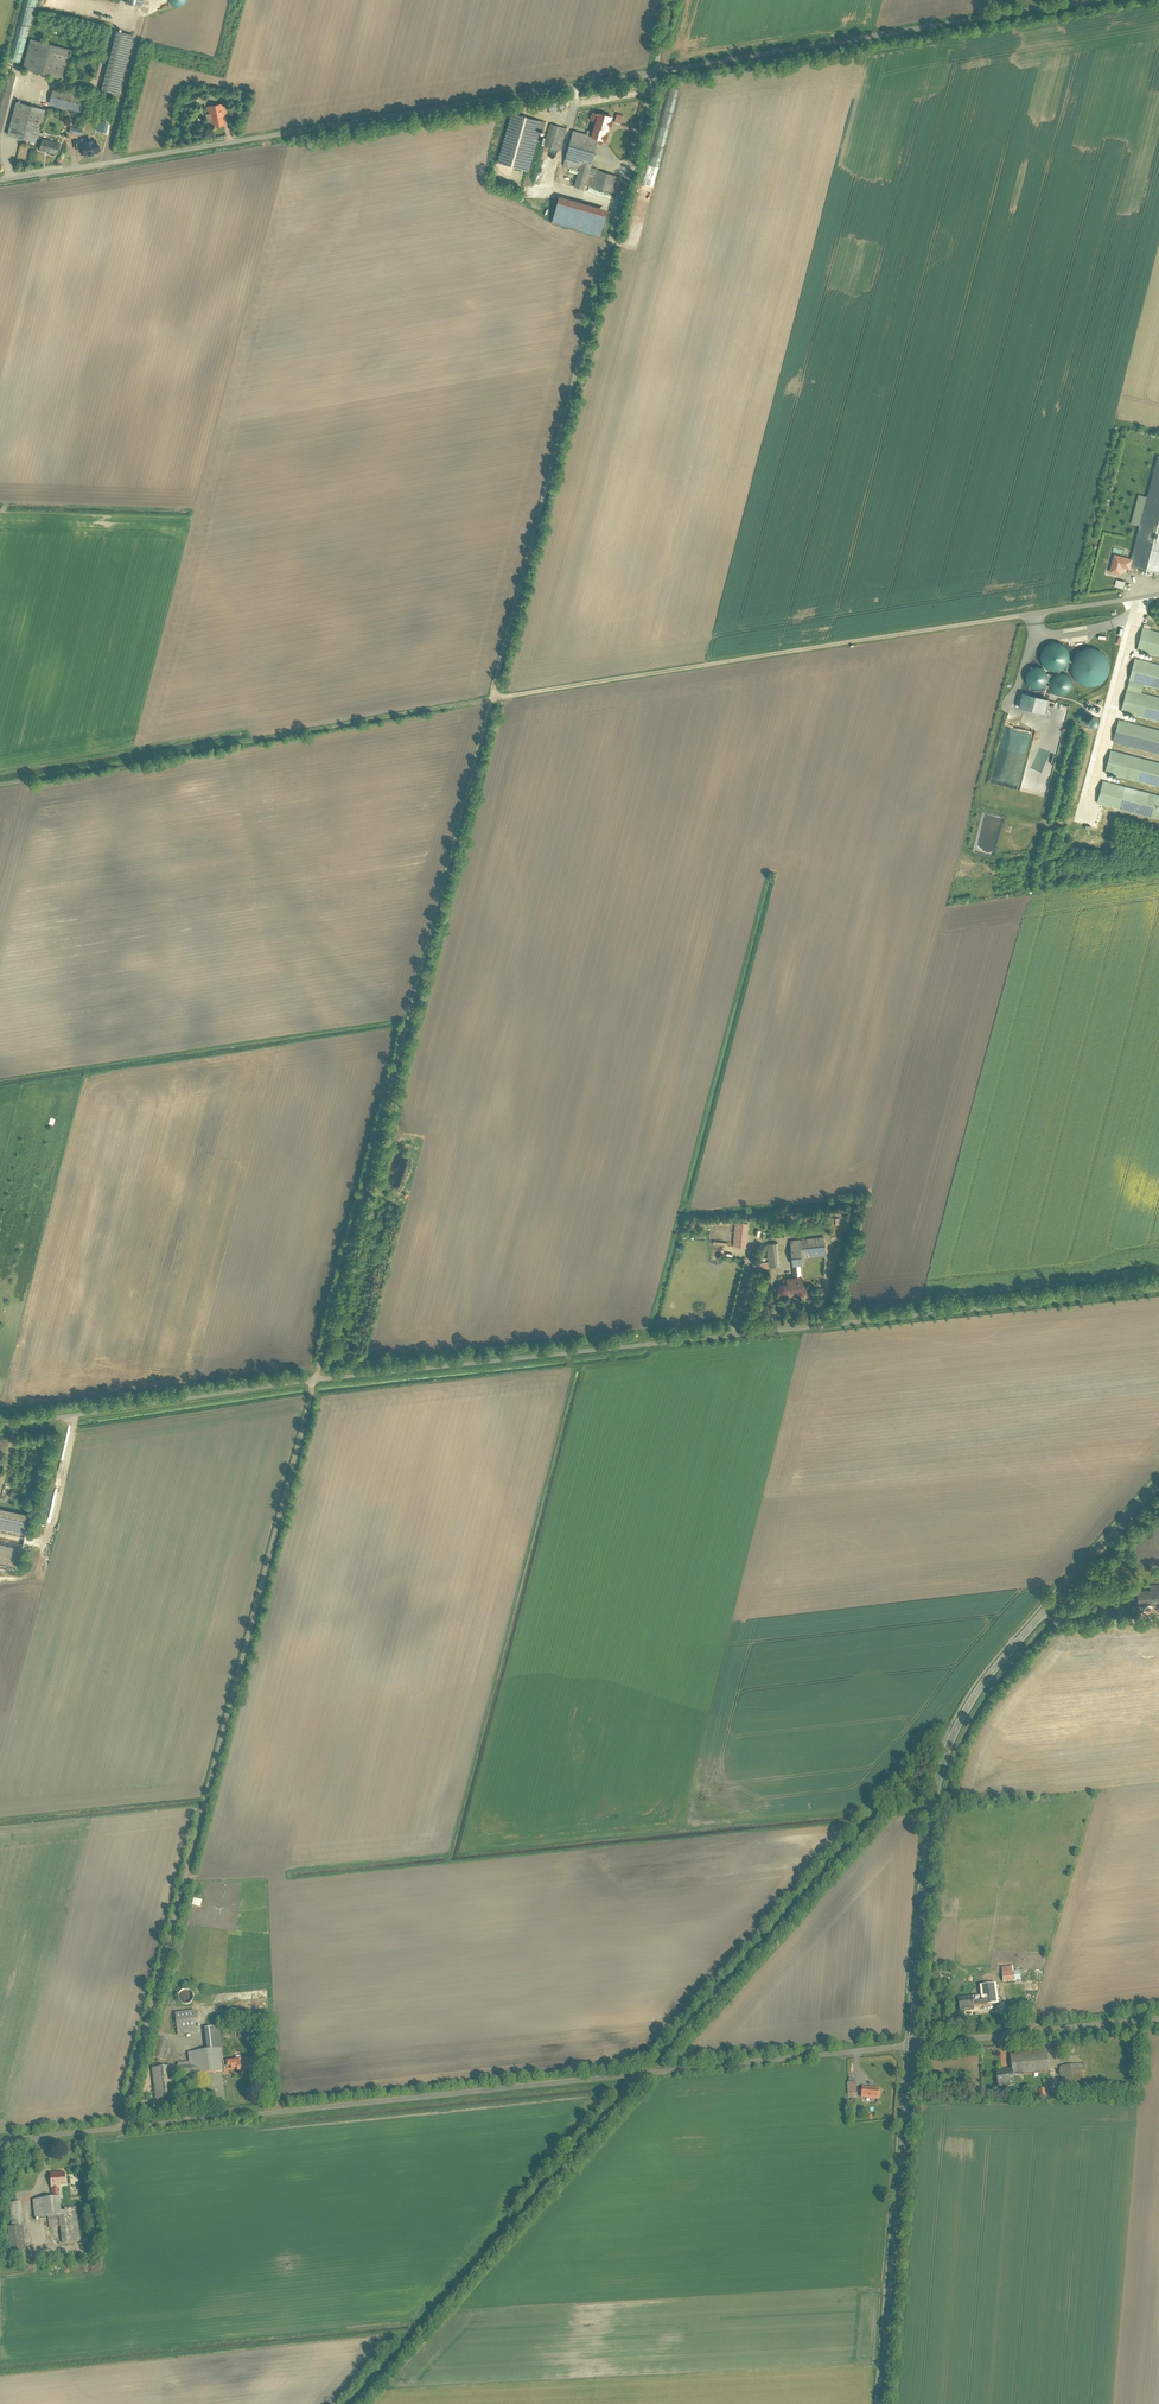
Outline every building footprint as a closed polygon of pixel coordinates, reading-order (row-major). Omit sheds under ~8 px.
[(19,26),(30,28),(33,10),(22,8),(19,26)] [(101,89),(119,94),(135,34),(117,29),(101,89)] [(71,49),(30,38),(22,68),(63,79),(71,49)] [(12,99),(17,74),(7,72),(3,88),(8,89),(6,98),(12,99)] [(86,96),(53,88),(49,103),(82,111),(86,96)] [(46,108),(16,100),(6,134),(37,142),(46,108)] [(209,126),(224,124),(223,115),(226,115),(223,102),(208,105),(210,113),(206,113),(209,126)] [(593,174),(590,185),(615,192),(620,176),(599,170),(599,169),(591,166),(597,142),(604,144),(612,116),(593,111),(591,119),(596,121),(592,135),(574,130),(565,164),(579,168),(575,185),(585,188),(589,173),(593,174)] [(511,112),(498,162),(529,171),(543,120),(511,112)] [(622,124),(624,115),(618,113),(615,122),(622,124)] [(568,127),(551,123),(545,145),(562,150),(568,127)] [(69,132),(82,135),(84,127),(71,124),(69,132)] [(38,148),(57,153),(61,142),(41,136),(38,148)] [(601,236),(608,209),(559,196),(551,222),(601,236)] [(1157,456),(1147,497),(1138,495),(1130,525),(1140,527),(1131,560),(1134,560),(1132,568),(1158,575),(1158,456),(1157,456)] [(1131,560),(1114,555),(1110,574),(1121,576),(1123,570),(1131,572),(1132,568),(1134,560),(1131,560)] [(1113,586),(1123,588),(1124,581),(1115,579),(1113,586)] [(1142,627),(1136,650),(1158,656),(1158,631),(1142,627)] [(1041,650),(1039,654),(1040,659),(1041,664),(1044,667),(1048,670),(1053,671),(1058,671),(1062,669),(1066,665),(1069,661),(1069,656),(1068,651),(1066,646),(1062,643),(1057,641),(1052,641),(1047,643),(1043,646),(1041,650)] [(1072,658),(1070,664),(1070,670),(1072,676),(1076,681),(1081,684),(1087,686),(1094,685),(1100,683),(1105,678),(1108,672),(1109,666),(1108,659),(1104,654),(1099,649),(1093,647),(1086,647),(1080,649),(1075,653),(1072,658)] [(1134,658),(1128,681),(1158,689),(1158,664),(1134,658)] [(1025,676),(1025,679),(1026,683),(1029,686),(1032,688),(1035,689),(1039,688),(1043,687),(1045,684),(1047,681),(1048,677),(1047,673),(1045,670),(1042,668),(1039,666),(1035,666),(1031,667),(1028,669),(1026,672),(1025,676)] [(1049,682),(1049,685),(1051,689),(1053,692),(1056,694),(1060,695),(1063,694),(1067,693),(1070,690),(1071,687),(1072,683),(1071,679),(1069,676),(1066,674),(1063,672),(1059,672),(1055,673),(1053,675),(1050,678),(1049,682)] [(1127,688),(1121,712),(1158,721),(1158,697),(1127,688)] [(1048,699),(1022,692),(1018,706),(1045,713),(1048,699)] [(1082,720),(1079,719),(1078,722),(1096,727),(1098,718),(1083,714),(1082,720)] [(1118,719),(1112,742),(1158,754),(1158,729),(1118,719)] [(1110,750),(1104,773),(1158,787),(1158,762),(1110,750)] [(1015,787),(1017,777),(999,771),(998,776),(1000,776),(999,782),(1015,787)] [(1103,780),(1097,804),(1158,820),(1158,795),(1103,780)] [(836,1213),(836,1217),(829,1218),(830,1225),(841,1224),(841,1212),(836,1213)] [(748,1220),(735,1220),(734,1244),(746,1245),(748,1220)] [(825,1235),(790,1238),(793,1263),(801,1262),(804,1262),(803,1257),(827,1254),(825,1235)] [(778,1240),(767,1242),(769,1265),(781,1264),(778,1240)] [(804,1286),(801,1262),(793,1263),(792,1263),(794,1274),(787,1275),(787,1280),(781,1280),(778,1284),(779,1289),(782,1292),(786,1292),(789,1289),(798,1288),(798,1292),(801,1294),(805,1294),(807,1291),(806,1287),(804,1286)] [(0,1508),(0,1532),(24,1537),(29,1513),(0,1508)] [(0,1538),(0,1562),(16,1565),(21,1543),(0,1538)] [(1138,1607),(1158,1605),(1158,1589),(1151,1590),(1151,1587),(1136,1588),(1138,1607)] [(202,1908),(204,1901),(195,1899),(193,1906),(202,1908)] [(1001,1964),(1004,1982),(1022,1980),(1021,1974),(1026,1974),(1025,1970),(1014,1971),(1013,1967),(1008,1968),(1007,1963),(1001,1964)] [(959,1998),(961,2013),(975,2011),(975,2008),(1000,2005),(997,1983),(980,1985),(981,1996),(959,1998)] [(195,2010),(175,2012),(177,2035),(197,2033),(195,2010)] [(254,2035),(264,2034),(264,2025),(254,2025),(254,2035)] [(223,2061),(219,2026),(205,2028),(208,2049),(187,2052),(188,2061),(177,2062),(177,2065),(173,2066),(174,2076),(224,2070),(223,2061)] [(171,2040),(157,2037),(152,2057),(166,2060),(171,2040)] [(996,2071),(998,2090),(1015,2088),(1014,2077),(1051,2072),(1048,2048),(1010,2053),(1012,2069),(996,2071)] [(226,2061),(223,2061),(224,2070),(236,2069),(237,2071),(257,2069),(255,2057),(226,2060),(226,2061)] [(1085,2064),(1061,2068),(1064,2087),(1086,2084),(1084,2071),(1086,2071),(1085,2064)] [(173,2066),(152,2068),(155,2099),(176,2097),(174,2076),(173,2066)] [(846,2082),(846,2095),(858,2095),(858,2082),(855,2082),(855,2078),(850,2078),(850,2082),(846,2082)] [(863,2087),(862,2098),(878,2099),(878,2098),(881,2098),(882,2090),(879,2090),(880,2088),(863,2087)] [(60,2171),(49,2172),(51,2198),(59,2197),(58,2188),(59,2188),(58,2184),(65,2183),(64,2172),(60,2172),(60,2171)] [(51,2198),(33,2200),(34,2218),(48,2217),(49,2228),(59,2227),(61,2244),(80,2242),(76,2207),(68,2208),(68,2210),(60,2211),(59,2197),(51,2198)] [(21,2201),(9,2203),(12,2227),(23,2225),(24,2225),(21,2201)] [(12,2227),(7,2227),(10,2256),(26,2254),(23,2225),(12,2227)]
